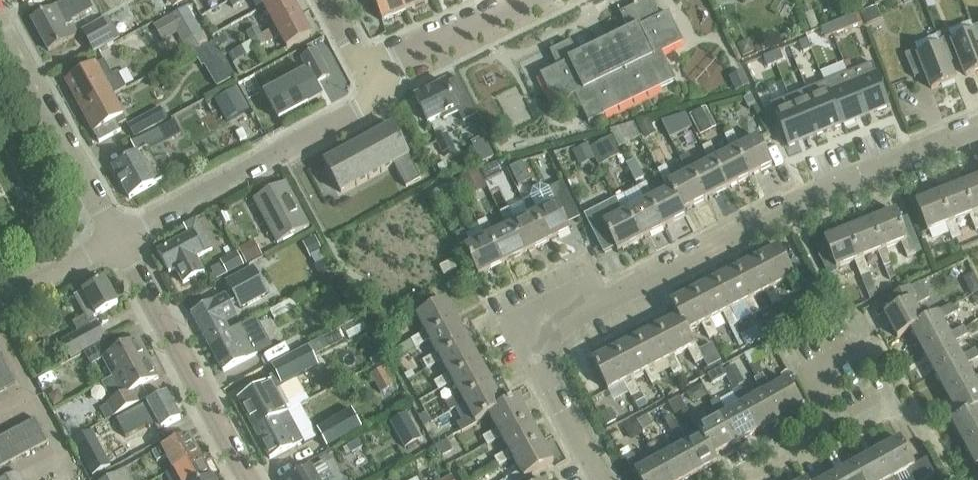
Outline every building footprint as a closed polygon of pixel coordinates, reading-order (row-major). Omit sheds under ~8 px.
[(48,51),(77,35),(70,23),(93,11),(87,0),(71,0),(32,21),(48,51)] [(243,0),(228,0),(233,9),(245,3),(243,0)] [(274,27),(297,13),(290,0),(276,0),(264,7),(274,27)] [(381,23),(404,13),(427,5),(425,0),(372,0),(381,23)] [(683,44),(668,14),(660,18),(651,0),(620,15),(628,33),(577,57),(570,44),(550,54),(557,70),(540,78),(555,107),(576,97),(589,125),(676,83),(662,54),(683,44)] [(863,11),(871,0),(850,0),(863,11)] [(809,4),(802,6),(806,15),(812,12),(809,4)] [(184,44),(202,34),(187,7),(153,26),(162,42),(178,34),(184,44)] [(862,13),(866,27),(882,21),(877,8),(862,13)] [(262,36),(251,42),(242,47),(246,55),(281,38),(286,49),(310,37),(297,13),(274,27),(276,29),(262,36)] [(838,22),(842,32),(859,26),(855,16),(838,22)] [(81,33),(92,55),(114,43),(102,22),(81,33)] [(825,39),(842,32),(838,22),(821,29),(825,39)] [(246,34),(251,42),(262,36),(258,29),(246,34)] [(940,48),(948,66),(959,62),(965,77),(977,72),(977,44),(974,34),(951,43),(949,38),(938,42),(940,48)] [(811,50),(807,40),(799,44),(803,54),(811,50)] [(737,46),(742,59),(756,53),(751,41),(737,46)] [(214,43),(195,54),(202,66),(221,56),(214,43)] [(954,81),(948,66),(940,48),(917,57),(915,51),(904,56),(914,80),(924,76),(930,91),(954,81)] [(780,51),(772,55),(776,65),(784,61),(780,51)] [(315,86),(330,78),(316,53),(301,61),(308,74),(298,80),(265,97),(278,122),(322,99),(315,86)] [(764,58),(768,68),(776,65),(772,55),(764,58)] [(95,69),(66,85),(82,114),(111,98),(127,90),(118,73),(112,76),(106,64),(95,69)] [(873,64),(852,72),(869,115),(890,107),(873,64)] [(745,70),(730,77),(737,91),(752,84),(745,70)] [(852,72),(832,81),(849,123),(869,115),(852,72)] [(442,121),(445,120),(449,130),(462,124),(477,117),(459,80),(446,86),(445,84),(414,99),(427,125),(441,118),(442,121)] [(832,81),(811,89),(829,132),(849,123),(832,81)] [(215,101),(228,123),(248,111),(236,89),(215,101)] [(811,89),(791,97),(808,140),(829,132),(811,89)] [(752,96),(742,101),(745,106),(750,108),(757,105),(752,96)] [(791,97),(770,105),(788,148),(808,140),(791,97)] [(111,98),(82,114),(98,144),(120,132),(117,127),(124,123),(111,98)] [(689,117),(700,137),(717,128),(706,107),(689,117)] [(155,127),(166,120),(161,110),(149,116),(127,127),(134,139),(155,127)] [(684,115),(661,122),(670,139),(691,128),(684,115)] [(175,121),(157,131),(165,144),(183,135),(175,121)] [(649,121),(639,126),(646,139),(656,134),(649,121)] [(324,163),(340,194),(393,165),(406,188),(421,180),(392,127),(324,163)] [(235,133),(240,142),(248,138),(243,129),(235,133)] [(136,155),(111,168),(128,200),(164,181),(149,153),(165,144),(157,131),(130,145),(136,155)] [(724,138),(732,153),(735,151),(750,179),(772,168),(758,139),(741,148),(734,133),(724,138)] [(435,140),(442,155),(455,149),(448,134),(435,140)] [(611,137),(590,148),(597,160),(617,149),(611,137)] [(588,145),(573,152),(581,167),(595,159),(588,145)] [(702,149),(710,164),(713,163),(728,191),(750,179),(735,151),(732,153),(718,160),(710,145),(702,149)] [(681,161),(688,175),(690,174),(705,203),(728,191),(713,163),(710,164),(697,171),(689,156),(681,161)] [(636,161),(628,166),(637,184),(645,179),(636,161)] [(445,162),(437,166),(442,176),(450,172),(445,162)] [(496,164),(482,171),(486,180),(501,173),(496,164)] [(668,187),(670,191),(671,191),(683,214),(684,214),(705,203),(690,174),(688,175),(674,183),(666,168),(658,172),(666,188),(668,187)] [(478,169),(460,178),(465,188),(483,179),(478,169)] [(961,187),(973,215),(977,214),(977,180),(961,187)] [(432,193),(436,202),(461,189),(456,181),(432,193)] [(530,199),(523,203),(530,217),(532,215),(546,243),(570,232),(566,225),(579,218),(561,182),(549,189),(540,186),(532,189),(530,198),(530,199)] [(254,201),(277,245),(309,228),(285,184),(254,201)] [(638,189),(646,203),(649,202),(663,230),(686,218),(684,214),(683,214),(671,191),(670,191),(654,199),(647,185),(638,189)] [(938,196),(950,225),(955,223),(970,217),(976,232),(977,231),(977,214),(973,215),(961,187),(938,196)] [(950,225),(938,196),(916,205),(927,234),(946,227),(952,241),(960,238),(955,223),(950,225)] [(616,201),(623,215),(626,213),(641,241),(663,230),(649,202),(646,203),(631,211),(624,197),(616,201)] [(594,212),(585,217),(597,240),(609,235),(618,253),(641,241),(626,213),(623,215),(616,201),(602,208),(594,212)] [(500,214),(507,228),(510,227),(524,255),(546,243),(532,215),(530,217),(516,224),(508,210),(500,214)] [(896,213),(872,223),(884,252),(887,251),(901,245),(907,259),(916,255),(921,253),(908,219),(900,222),(896,213)] [(477,225),(484,239),(488,237),(502,266),(524,255),(510,227),(507,228),(494,235),(486,221),(477,225)] [(872,223),(849,232),(860,261),(863,259),(878,254),(883,268),(890,266),(892,265),(887,251),(884,252),(872,223)] [(488,237),(484,239),(470,246),(463,232),(456,236),(464,252),(466,251),(479,277),(502,266),(488,237)] [(829,252),(818,256),(827,273),(836,270),(836,271),(855,263),(860,277),(866,293),(875,289),(875,288),(869,274),(863,259),(860,261),(849,232),(825,242),(829,252)] [(157,253),(168,274),(175,271),(184,285),(205,273),(197,259),(212,251),(206,240),(199,244),(193,234),(157,253)] [(315,237),(304,243),(312,258),(323,252),(315,237)] [(239,249),(247,265),(263,257),(255,241),(239,249)] [(778,249),(756,261),(770,290),(774,288),(787,281),(795,296),(803,292),(795,277),(794,278),(778,249)] [(238,251),(221,261),(229,274),(246,264),(238,251)] [(756,261),(733,272),(748,301),(753,299),(766,292),(774,307),(782,303),(774,288),(770,290),(756,261)] [(229,274),(224,265),(213,270),(218,280),(229,274)] [(890,266),(883,268),(886,276),(893,274),(890,266)] [(190,314),(206,345),(240,327),(239,327),(228,333),(224,325),(235,319),(238,319),(231,307),(238,303),(241,310),(268,295),(253,267),(225,282),(231,292),(212,303),(190,314)] [(733,272),(712,283),(727,312),(731,310),(744,303),(752,318),(760,313),(753,299),(748,301),(733,272)] [(80,335),(62,344),(70,359),(99,344),(104,341),(92,319),(117,306),(104,282),(75,299),(85,317),(74,323),(80,335)] [(712,283),(692,294),(705,323),(710,321),(723,314),(730,329),(740,346),(744,344),(735,327),(739,325),(731,310),(727,312),(712,283)] [(967,287),(972,296),(977,293),(977,285),(977,283),(967,287)] [(898,340),(911,333),(911,332),(924,325),(924,324),(915,309),(931,300),(922,284),(911,290),(910,289),(890,300),(896,311),(886,317),(898,340)] [(883,285),(875,288),(875,289),(878,297),(887,293),(883,285)] [(262,305),(267,317),(303,300),(297,288),(262,305)] [(672,304),(679,317),(687,333),(702,325),(709,340),(717,336),(710,321),(705,323),(692,294),(672,304)] [(818,298),(810,303),(815,312),(823,308),(818,298)] [(416,349),(429,341),(426,336),(457,319),(447,302),(417,318),(425,332),(411,340),(412,341),(395,349),(399,357),(416,349)] [(356,305),(347,310),(353,322),(363,317),(356,305)] [(911,333),(924,356),(952,340),(950,336),(942,322),(956,314),(952,306),(935,315),(936,317),(924,324),(924,325),(911,332),(911,333)] [(290,330),(298,342),(319,329),(311,316),(290,330)] [(679,317),(655,329),(670,359),(674,358),(687,351),(695,366),(700,363),(703,362),(696,347),(695,348),(687,333),(679,317)] [(427,370),(441,363),(439,358),(469,342),(457,319),(426,336),(429,341),(437,355),(423,363),(427,370)] [(774,321),(766,326),(771,334),(779,330),(774,321)] [(763,324),(742,336),(748,347),(756,343),(769,336),(763,324)] [(240,327),(206,345),(222,374),(255,357),(240,327)] [(924,356),(935,377),(964,362),(962,359),(954,344),(968,336),(963,328),(950,336),(952,340),(924,356)] [(655,329),(634,341),(649,370),(653,369),(666,362),(674,377),(682,373),(674,358),(670,359),(655,329)] [(339,330),(306,347),(307,350),(312,358),(344,340),(339,330)] [(103,361),(113,379),(147,360),(136,341),(112,354),(106,344),(84,356),(90,367),(103,361)] [(634,341),(614,351),(627,382),(631,380),(644,373),(652,388),(660,383),(653,369),(649,370),(634,341)] [(439,391),(453,384),(450,379),(480,363),(469,342),(439,358),(441,363),(448,375),(434,383),(439,391)] [(771,342),(759,349),(764,359),(777,353),(771,342)] [(708,369),(721,362),(712,345),(699,351),(708,369)] [(272,369),(282,387),(317,367),(312,358),(307,350),(272,369)] [(627,382),(614,351),(594,361),(609,391),(623,384),(631,399),(633,398),(639,395),(631,380),(627,382)] [(947,399),(976,383),(974,380),(966,366),(977,360),(977,355),(976,351),(962,359),(964,362),(935,377),(947,399)] [(113,379),(103,384),(113,402),(106,406),(113,418),(139,404),(150,398),(143,387),(158,379),(147,360),(113,379)] [(5,388),(16,382),(5,361),(0,364),(0,379),(5,388)] [(450,412),(464,405),(462,400),(492,384),(480,363),(450,379),(453,384),(460,397),(446,404),(450,412)] [(757,363),(750,367),(758,379),(762,377),(764,376),(757,363)] [(735,377),(728,381),(734,392),(740,389),(745,386),(741,378),(735,377)] [(754,381),(762,396),(765,394),(780,421),(802,409),(787,382),(770,391),(762,377),(758,379),(754,381)] [(959,420),(977,410),(977,378),(974,380),(976,383),(947,399),(959,420)] [(238,402),(253,431),(287,413),(271,384),(238,402)] [(475,423),(488,415),(505,407),(492,384),(462,400),(464,405),(470,416),(456,423),(462,433),(476,425),(475,423)] [(702,386),(687,395),(690,400),(698,402),(708,397),(702,387),(702,386)] [(732,394),(740,408),(742,407),(758,434),(780,421),(765,394),(762,396),(748,403),(740,389),(734,392),(732,394)] [(55,393),(49,396),(55,406),(64,400),(61,395),(55,393)] [(639,395),(633,398),(639,409),(647,405),(641,393),(639,395)] [(167,396),(147,406),(157,424),(153,426),(154,427),(157,433),(180,420),(167,396)] [(487,447),(501,439),(499,435),(529,418),(519,399),(505,407),(488,415),(497,431),(483,439),(487,447)] [(680,399),(668,405),(675,417),(686,411),(680,399)] [(710,406),(718,420),(721,419),(736,446),(758,434),(742,407),(740,408),(726,416),(718,401),(710,406)] [(106,406),(100,409),(107,422),(113,418),(106,406)] [(319,429),(329,446),(363,427),(352,409),(319,429)] [(612,409),(602,414),(608,425),(618,420),(612,409)] [(965,447),(977,440),(977,410),(959,420),(952,424),(965,447)] [(287,413),(253,431),(270,461),(303,443),(288,414),(287,413)] [(390,423),(404,449),(422,439),(407,414),(390,423)] [(698,433),(700,437),(702,437),(714,457),(714,458),(736,446),(721,419),(718,420),(704,428),(696,414),(688,419),(697,434),(698,433)] [(649,416),(639,422),(644,432),(654,426),(649,416)] [(35,418),(23,424),(35,447),(47,440),(35,418)] [(499,468),(513,461),(511,457),(541,440),(529,418),(499,435),(501,439),(508,452),(494,460),(499,468)] [(75,420),(61,428),(69,442),(83,435),(75,420)] [(637,423),(625,429),(632,441),(643,435),(637,423)] [(10,431),(22,453),(35,447),(23,424),(10,431)] [(10,460),(22,453),(10,431),(0,436),(0,441),(10,460)] [(93,431),(74,441),(93,476),(111,465),(93,431)] [(670,436),(678,451),(680,449),(695,476),(718,463),(714,458),(714,457),(702,437),(700,437),(686,445),(678,431),(670,436)] [(166,458),(173,470),(200,456),(189,435),(153,455),(157,463),(166,458)] [(359,440),(348,446),(352,453),(363,448),(359,440)] [(513,461),(520,473),(507,479),(526,479),(524,478),(553,462),(541,440),(511,457),(513,461)] [(965,447),(977,469),(977,440),(965,447)] [(10,460),(0,441),(0,465),(10,460)] [(879,454),(893,479),(895,479),(909,472),(914,479),(925,479),(935,475),(927,460),(917,466),(916,467),(902,441),(879,454)] [(655,463),(658,461),(668,479),(688,479),(695,476),(680,449),(678,451),(664,458),(656,444),(647,449),(655,463)] [(629,449),(621,453),(626,461),(634,456),(629,449)] [(856,466),(864,479),(893,479),(879,454),(856,466)] [(166,474),(169,479),(208,479),(212,478),(200,456),(173,470),(166,474)] [(655,463),(642,471),(634,456),(626,461),(634,477),(636,476),(639,479),(668,479),(658,461),(655,463)] [(834,479),(864,479),(856,466),(834,479)] [(311,469),(290,479),(317,479),(311,469)]
